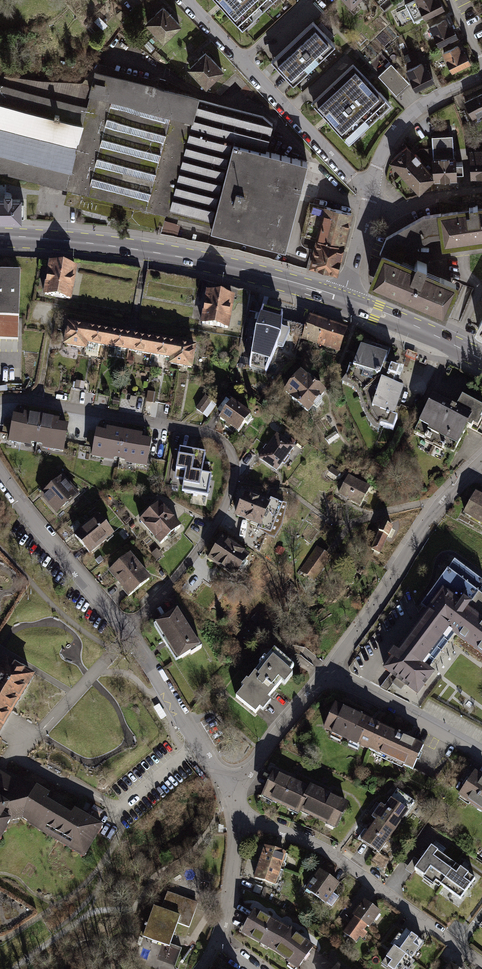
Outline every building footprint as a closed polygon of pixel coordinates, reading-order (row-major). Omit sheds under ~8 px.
[(245,29),(276,0),(218,0),(245,29)] [(354,8),(363,0),(346,0),(354,8)] [(404,3),(412,21),(445,6),(443,0),(411,0),(404,3)] [(183,24),(164,4),(146,21),(165,41),(183,24)] [(445,16),(429,24),(437,42),(457,33),(452,21),(448,22),(445,16)] [(334,48),(312,25),(270,64),(293,87),(334,48)] [(155,48),(149,41),(144,45),(150,52),(155,48)] [(455,76),(472,67),(461,47),(444,55),(455,76)] [(208,86),(226,69),(207,49),(189,66),(208,86)] [(417,93),(435,84),(424,62),(405,71),(417,93)] [(394,67),(381,78),(400,101),(414,89),(394,67)] [(312,160),(268,149),(275,123),(271,122),(265,115),(200,98),(201,95),(96,68),(92,84),(83,81),(43,79),(5,75),(3,83),(1,83),(0,84),(0,172),(68,190),(64,204),(163,228),(165,221),(167,214),(213,225),(212,228),(289,246),(312,160)] [(390,108),(351,68),(311,106),(349,146),(390,108)] [(481,115),(481,93),(463,100),(470,120),(481,115)] [(453,134),(431,135),(433,172),(433,180),(457,178),(457,171),(463,171),(463,162),(454,162),(453,134)] [(389,161),(419,193),(433,180),(433,172),(407,144),(389,161)] [(469,151),(470,180),(481,179),(481,150),(469,151)] [(0,198),(0,222),(22,222),(22,197),(0,198)] [(339,275),(355,212),(326,205),(326,206),(310,202),(302,234),(318,238),(310,267),(336,274),(339,275)] [(439,217),(443,238),(444,245),(481,241),(481,211),(439,217)] [(387,240),(382,255),(402,263),(405,258),(431,240),(443,238),(439,217),(423,219),(387,240)] [(180,225),(165,221),(163,228),(161,234),(178,236),(180,225)] [(402,263),(382,255),(370,286),(447,317),(460,287),(402,263)] [(78,268),(49,263),(43,296),(72,301),(78,268)] [(0,274),(0,339),(18,339),(20,275),(0,274)] [(231,330),(237,297),(208,291),(201,324),(231,330)] [(281,318),(262,313),(255,333),(249,368),(265,373),(276,347),(283,349),(289,333),(281,331),(281,318)] [(348,330),(310,316),(301,340),(339,353),(348,330)] [(197,347),(68,323),(63,346),(88,351),(89,345),(171,360),(170,365),(193,369),(197,347)] [(395,419),(404,392),(393,388),(395,381),(397,382),(400,373),(391,370),(390,371),(384,369),(390,348),(364,339),(354,368),(350,367),(346,379),(341,386),(347,388),(352,390),(358,399),(361,409),(365,419),(370,428),(374,433),(378,435),(380,428),(394,432),(398,420),(395,419)] [(300,373),(282,393),(307,415),(325,394),(300,373)] [(85,382),(76,381),(75,388),(84,390),(85,382)] [(433,399),(415,434),(455,454),(468,428),(477,432),(481,424),(481,400),(465,391),(455,410),(433,399)] [(157,394),(148,393),(146,402),(155,403),(157,394)] [(138,398),(131,397),(129,407),(136,408),(138,398)] [(216,405),(205,397),(195,409),(207,418),(216,405)] [(237,435),(250,417),(226,399),(217,410),(223,414),(218,420),(237,435)] [(42,422),(13,417),(9,445),(37,450),(42,422)] [(68,427),(42,422),(37,450),(64,454),(68,427)] [(97,431),(92,459),(120,464),(125,435),(97,431)] [(339,438),(335,432),(325,439),(329,445),(339,438)] [(295,448),(277,434),(258,459),(277,472),(295,448)] [(151,440),(125,435),(120,464),(146,469),(151,440)] [(206,457),(182,452),(177,479),(185,480),(182,494),(209,499),(212,479),(202,478),(206,457)] [(376,479),(382,467),(373,462),(367,474),(376,479)] [(341,473),(331,467),(328,472),(337,479),(341,473)] [(371,489),(349,477),(338,497),(360,509),(371,489)] [(52,519),(78,499),(62,479),(37,499),(52,519)] [(270,500),(268,504),(244,494),(234,518),(258,528),(257,531),(266,538),(274,541),(282,529),(286,507),(270,500)] [(476,496),(464,516),(481,527),(481,500),(476,496)] [(163,505),(140,522),(161,550),(183,533),(163,505)] [(118,541),(100,516),(74,535),(92,560),(118,541)] [(393,530),(383,525),(370,551),(380,556),(393,530)] [(250,558),(222,539),(206,562),(235,581),(250,558)] [(285,550),(278,547),(275,554),(282,557),(285,550)] [(317,547),(299,572),(314,582),(332,558),(317,547)] [(153,580),(130,556),(109,577),(132,600),(153,580)] [(457,563),(423,607),(430,612),(397,655),(393,652),(388,659),(391,661),(383,672),(418,698),(436,674),(429,669),(454,636),(481,658),(481,596),(481,595),(481,594),(481,582),(457,563)] [(298,591),(291,585),(284,594),(290,599),(298,591)] [(177,664),(202,648),(177,610),(152,627),(177,664)] [(257,613),(250,620),(256,625),(262,618),(257,613)] [(236,636),(240,631),(229,622),(225,627),(236,636)] [(297,672),(274,653),(235,702),(258,720),(297,672)] [(36,679),(6,661),(0,672),(0,738),(15,712),(36,679)] [(379,724),(335,702),(322,728),(368,748),(379,724)] [(379,724),(368,748),(413,769),(424,745),(379,724)] [(10,825),(8,824),(11,820),(23,818),(28,821),(27,823),(85,857),(104,825),(76,808),(72,813),(47,798),(51,792),(37,784),(27,786),(0,770),(0,842),(10,825)] [(273,770),(260,796),(335,828),(347,803),(273,770)] [(474,777),(458,801),(481,817),(481,782),(474,777)] [(414,801),(396,788),(384,806),(380,804),(371,817),(375,820),(360,841),(378,853),(414,801)] [(285,858),(265,851),(259,866),(280,873),(285,858)] [(461,906),(473,888),(431,860),(418,878),(461,906)] [(280,873),(259,866),(254,881),(276,889),(280,873)] [(326,907),(339,889),(315,872),(303,890),(326,907)] [(198,903),(167,892),(161,909),(154,907),(143,937),(169,946),(178,923),(189,927),(198,903)] [(380,912),(363,899),(350,916),(352,918),(341,933),(354,943),(359,936),(362,939),(366,933),(363,931),(366,927),(368,928),(380,912)] [(315,951),(253,912),(240,933),(297,968),(303,968),(315,951)] [(422,946),(404,934),(393,950),(397,953),(391,962),(400,968),(407,960),(411,963),(422,946)]
